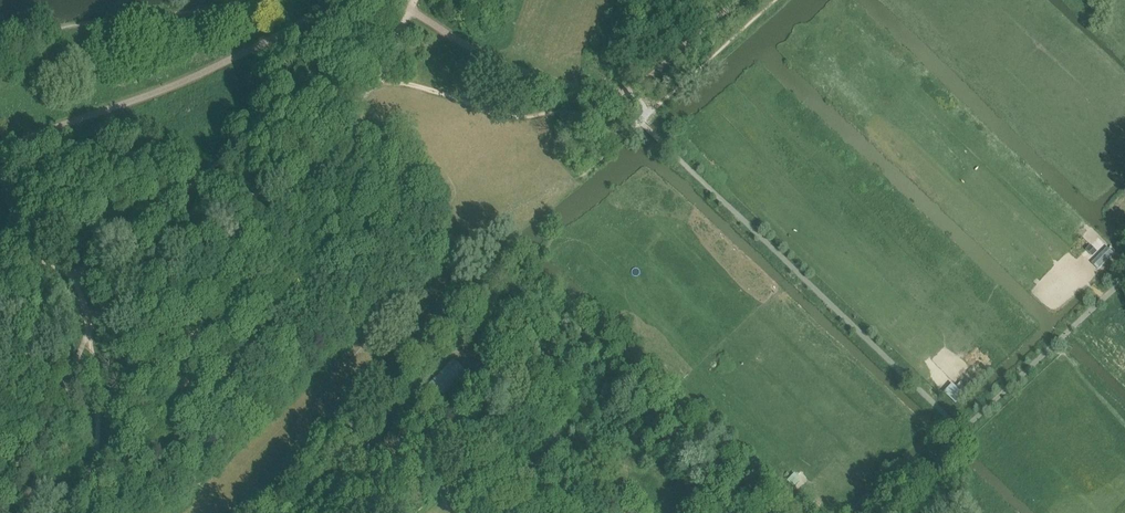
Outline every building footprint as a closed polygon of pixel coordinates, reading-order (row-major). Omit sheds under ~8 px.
[(437,402),(465,373),(453,361),(425,391),(437,402)] [(391,437),(386,431),(372,444),(377,449),(391,437)] [(546,450),(541,454),(551,464),(555,459),(546,450)] [(452,477),(447,472),(439,480),(443,485),(452,477)] [(339,486),(333,480),(319,492),(325,499),(339,486)]
